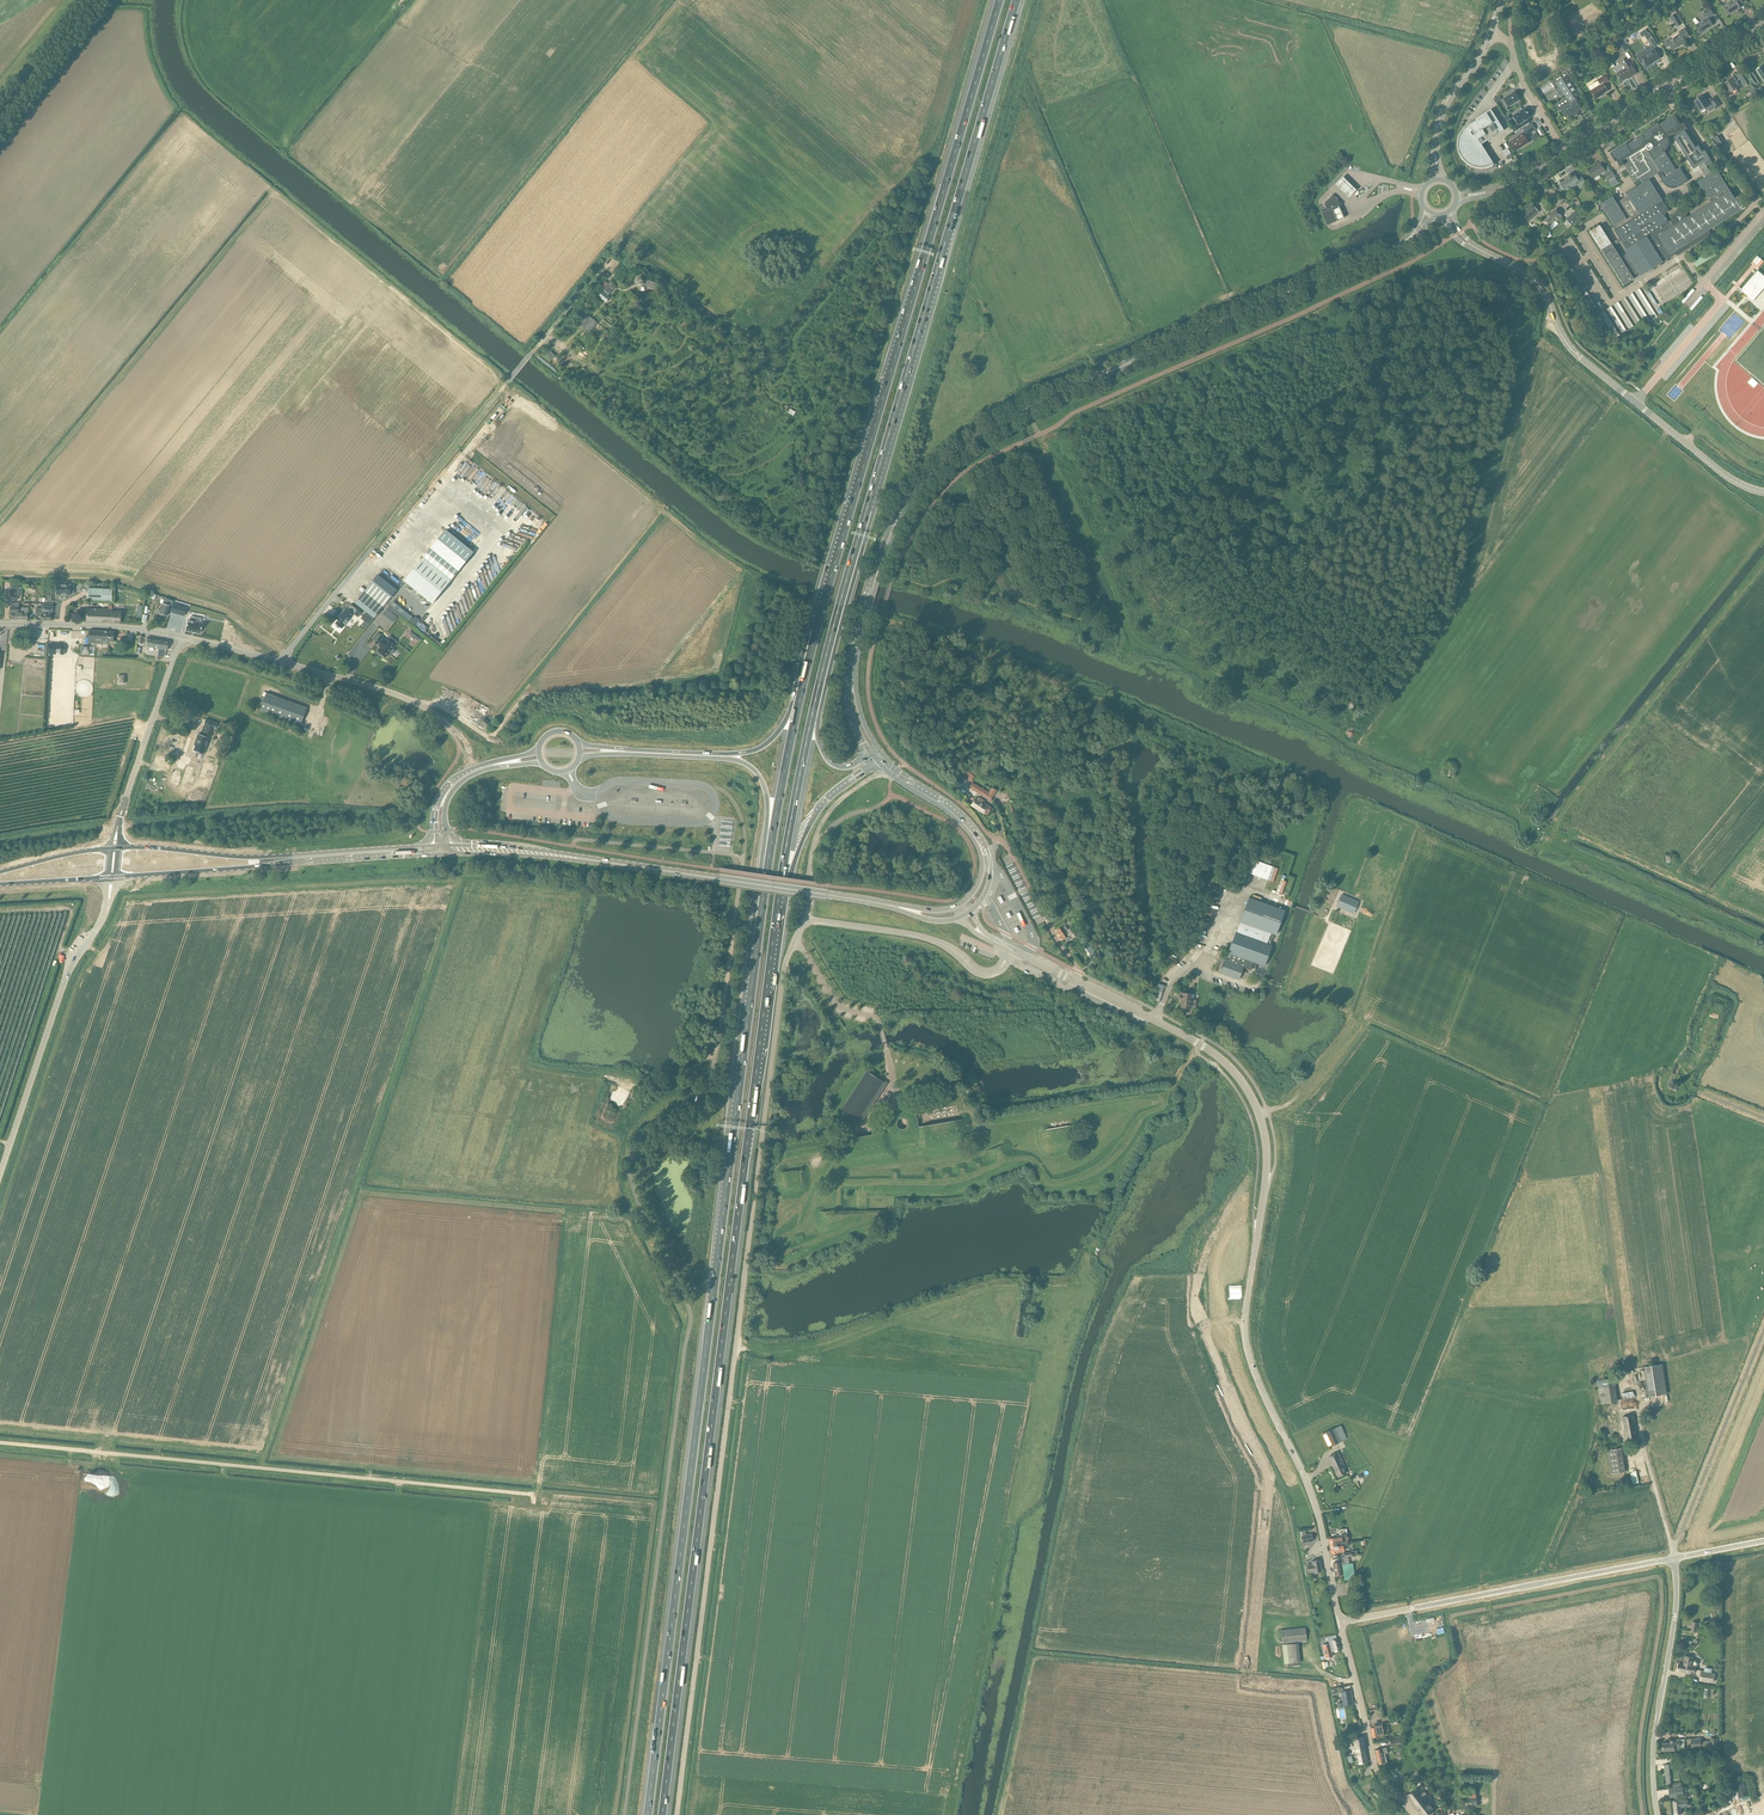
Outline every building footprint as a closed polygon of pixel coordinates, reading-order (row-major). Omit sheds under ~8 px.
[(1725,10),(1728,15),(1729,15),(1728,14),(1735,10),(1736,11),(1740,8),(1739,5),(1742,2),(1741,0),(1733,0),(1723,6),(1725,10)] [(1703,11),(1706,16),(1707,17),(1695,25),(1700,33),(1707,29),(1707,28),(1712,25),(1713,25),(1708,19),(1714,15),(1709,8),(1703,11)] [(1545,22),(1544,22),(1538,24),(1539,27),(1535,29),(1541,50),(1543,49),(1544,53),(1551,51),(1550,47),(1552,46),(1545,22)] [(1680,34),(1668,42),(1667,41),(1663,43),(1666,48),(1670,46),(1672,50),(1679,45),(1681,44),(1682,45),(1686,42),(1684,39),(1689,36),(1684,29),(1679,32),(1680,34)] [(1645,30),(1639,33),(1642,38),(1645,36),(1648,41),(1649,41),(1651,45),(1654,48),(1657,45),(1653,38),(1649,33),(1648,34),(1645,30)] [(1645,61),(1648,66),(1647,65),(1654,61),(1654,62),(1661,58),(1655,49),(1646,54),(1645,52),(1637,57),(1640,62),(1641,62),(1643,62),(1645,61)] [(1620,62),(1621,64),(1613,68),(1617,74),(1622,81),(1631,76),(1632,77),(1637,74),(1631,65),(1630,65),(1626,58),(1620,62)] [(1753,83),(1757,80),(1752,72),(1748,75),(1753,83)] [(1747,83),(1744,78),(1741,73),(1738,75),(1737,74),(1734,77),(1726,83),(1732,93),(1747,83)] [(1609,81),(1605,74),(1597,80),(1598,81),(1589,87),(1591,91),(1590,91),(1593,96),(1593,95),(1596,99),(1600,97),(1600,96),(1608,91),(1604,84),(1609,81)] [(1561,101),(1555,105),(1559,112),(1561,110),(1563,113),(1566,118),(1569,115),(1570,116),(1572,115),(1573,115),(1573,114),(1578,110),(1578,111),(1582,108),(1575,99),(1581,96),(1580,95),(1568,76),(1557,83),(1563,93),(1566,98),(1561,101)] [(1515,92),(1503,99),(1509,107),(1520,100),(1515,92)] [(1697,105),(1692,108),(1696,114),(1707,107),(1710,112),(1720,105),(1715,97),(1707,102),(1703,96),(1695,101),(1697,105)] [(1525,109),(1513,116),(1519,124),(1514,127),(1517,131),(1530,122),(1528,119),(1531,117),(1525,109)] [(1482,145),(1504,130),(1492,111),(1469,125),(1469,126),(1468,127),(1467,128),(1466,129),(1465,130),(1464,131),(1463,132),(1462,134),(1462,135),(1461,136),(1461,138),(1460,139),(1460,140),(1460,142),(1460,143),(1460,145),(1460,146),(1460,148),(1460,149),(1460,150),(1461,152),(1461,153),(1462,154),(1463,156),(1463,157),(1464,158),(1465,159),(1466,160),(1467,161),(1468,162),(1470,163),(1471,164),(1472,164),(1473,165),(1475,165),(1476,166),(1478,166),(1479,166),(1480,166),(1482,166),(1483,166),(1485,166),(1486,166),(1488,165),(1489,165),(1490,164),(1492,164),(1493,163),(1493,164),(1494,164),(1482,145)] [(1619,238),(1620,239),(1614,242),(1612,244),(1600,225),(1590,232),(1624,286),(1631,281),(1634,279),(1633,277),(1613,247),(1621,241),(1626,250),(1625,251),(1626,254),(1623,256),(1635,276),(1639,273),(1641,276),(1676,254),(1675,252),(1684,247),(1686,251),(1710,236),(1711,234),(1708,230),(1713,226),(1714,228),(1746,208),(1739,197),(1735,199),(1717,170),(1712,173),(1709,169),(1707,166),(1705,162),(1701,156),(1707,153),(1704,148),(1698,152),(1685,131),(1688,129),(1684,123),(1681,125),(1674,115),(1659,125),(1658,123),(1642,134),(1642,135),(1627,145),(1627,143),(1610,153),(1616,162),(1617,161),(1618,163),(1621,167),(1624,165),(1625,167),(1626,169),(1630,175),(1635,182),(1640,179),(1643,183),(1637,187),(1626,194),(1627,196),(1621,200),(1617,203),(1613,197),(1600,205),(1614,227),(1617,225),(1619,228),(1614,230),(1616,233),(1619,238)] [(1531,124),(1523,129),(1527,135),(1535,130),(1531,124)] [(1712,130),(1707,133),(1711,139),(1716,136),(1714,133),(1712,130)] [(1537,132),(1530,136),(1534,142),(1540,138),(1537,132)] [(1509,142),(1512,146),(1515,151),(1529,142),(1523,133),(1518,136),(1519,137),(1509,142)] [(1726,145),(1720,135),(1714,138),(1721,149),(1726,145)] [(1605,171),(1601,164),(1588,171),(1593,179),(1605,171)] [(1612,171),(1605,175),(1608,181),(1610,184),(1612,187),(1619,183),(1615,177),(1615,176),(1612,171)] [(1586,184),(1584,181),(1581,176),(1582,177),(1578,180),(1575,175),(1561,184),(1565,191),(1578,183),(1581,187),(1586,184)] [(1346,180),(1342,177),(1335,185),(1338,188),(1348,198),(1356,190),(1346,180)] [(1327,210),(1326,210),(1324,211),(1321,212),(1327,226),(1330,224),(1344,218),(1339,207),(1342,205),(1333,196),(1332,195),(1324,204),(1327,210)] [(1533,205),(1519,217),(1525,224),(1539,212),(1533,205)] [(1547,217),(1544,221),(1548,225),(1548,226),(1552,230),(1555,227),(1559,224),(1556,221),(1561,216),(1560,214),(1556,210),(1550,215),(1547,217)] [(1580,216),(1576,212),(1575,211),(1566,220),(1571,225),(1580,216)] [(1707,252),(1693,262),(1696,267),(1711,258),(1716,255),(1712,249),(1707,252)] [(1679,267),(1648,287),(1651,293),(1654,297),(1659,305),(1663,302),(1655,289),(1682,272),(1679,267)] [(1740,291),(1753,301),(1763,288),(1763,277),(1757,271),(1756,272),(1755,274),(1742,289),(1740,291)] [(606,281),(599,288),(603,291),(599,297),(606,303),(611,298),(608,295),(611,292),(606,288),(610,284),(606,281)] [(1641,288),(1613,303),(1620,315),(1618,317),(1612,306),(1601,312),(1614,337),(1644,320),(1646,323),(1657,318),(1641,288)] [(1692,310),(1703,297),(1700,295),(1689,308),(1692,310)] [(591,317),(582,326),(590,333),(598,324),(591,317)] [(551,351),(546,355),(551,361),(555,357),(551,351)] [(1753,425),(1763,435),(1763,417),(1762,415),(1753,425)] [(424,557),(404,581),(432,604),(452,580),(459,571),(474,552),(460,541),(446,529),(431,548),(424,557)] [(378,575),(356,603),(359,606),(367,612),(369,614),(374,618),(397,590),(378,575)] [(56,584),(56,595),(71,595),(71,594),(71,588),(71,584),(56,584)] [(11,587),(10,596),(21,596),(21,587),(11,587)] [(111,601),(111,589),(88,588),(87,600),(111,601)] [(162,604),(161,608),(159,613),(167,616),(170,605),(172,606),(173,601),(166,599),(164,605),(162,604)] [(11,607),(10,607),(10,613),(12,613),(12,619),(27,620),(27,613),(28,613),(28,608),(18,607),(18,603),(11,603),(11,607)] [(53,604),(45,604),(43,604),(43,608),(37,608),(36,616),(41,616),(41,620),(50,620),(51,607),(53,607),(53,604)] [(174,604),(171,612),(184,616),(186,608),(174,604)] [(337,624),(336,626),(339,629),(340,627),(342,628),(346,624),(354,614),(358,617),(361,613),(357,609),(351,604),(348,608),(347,608),(339,617),(340,618),(336,623),(337,624)] [(87,608),(86,621),(120,623),(121,612),(111,611),(111,605),(108,605),(107,609),(87,608)] [(390,605),(387,608),(397,617),(399,618),(401,614),(390,605)] [(387,608),(383,614),(393,622),(397,617),(387,608)] [(366,612),(361,618),(364,621),(369,625),(374,619),(366,612)] [(412,617),(408,621),(414,626),(419,620),(415,616),(414,618),(412,617)] [(195,621),(190,620),(188,620),(186,630),(200,633),(202,623),(200,622),(201,619),(196,617),(195,621)] [(412,629),(409,634),(419,642),(423,637),(412,629)] [(89,630),(88,636),(88,644),(107,645),(107,642),(113,642),(113,632),(89,630)] [(378,632),(372,639),(376,642),(375,643),(381,647),(378,651),(378,652),(378,653),(382,656),(383,655),(386,657),(390,653),(392,654),(395,650),(393,648),(395,646),(395,645),(387,639),(386,640),(381,636),(382,635),(378,632)] [(82,648),(82,644),(82,638),(71,637),(71,647),(82,648)] [(169,641),(148,637),(146,646),(167,650),(169,641)] [(48,643),(48,654),(56,655),(64,655),(65,644),(48,643)] [(117,676),(119,685),(127,684),(126,675),(117,676)] [(1219,688),(1214,693),(1220,700),(1226,695),(1219,688)] [(266,693),(264,699),(260,710),(300,725),(307,708),(266,693)] [(481,723),(487,728),(491,723),(484,718),(481,723)] [(203,735),(198,734),(195,742),(196,742),(193,751),(204,754),(210,738),(211,739),(214,729),(206,726),(203,735)] [(1345,731),(1349,738),(1356,734),(1352,728),(1345,731)] [(204,763),(201,775),(206,777),(208,769),(211,770),(212,765),(204,763)] [(198,785),(199,780),(191,779),(192,775),(187,774),(186,782),(198,785)] [(982,788),(979,786),(972,782),(969,788),(991,801),(997,791),(991,787),(989,792),(982,788)] [(974,800),(974,801),(971,805),(984,813),(987,815),(992,807),(982,802),(983,800),(979,798),(978,799),(976,798),(974,800)] [(1267,880),(1272,867),(1254,859),(1249,873),(1267,880)] [(1271,890),(1284,895),(1289,883),(1275,877),(1271,890)] [(1204,880),(1201,889),(1214,893),(1215,890),(1220,892),(1222,886),(1204,880)] [(1359,902),(1342,894),(1337,906),(1354,913),(1359,902)] [(1249,897),(1240,922),(1236,932),(1228,953),(1230,953),(1228,960),(1226,959),(1224,964),(1222,963),(1221,968),(1222,969),(1221,973),(1239,980),(1243,967),(1251,970),(1253,963),(1264,967),(1272,945),(1267,943),(1271,933),(1272,933),(1271,935),(1273,935),(1273,934),(1276,935),(1285,910),(1249,897)] [(1062,927),(1057,930),(1063,939),(1066,937),(1068,936),(1070,939),(1072,938),(1073,938),(1080,933),(1075,926),(1068,930),(1067,929),(1065,925),(1062,927)] [(1090,944),(1085,948),(1091,957),(1097,954),(1091,945),(1090,944)] [(1181,1007),(1191,1008),(1192,999),(1194,999),(1194,995),(1192,994),(1181,993),(1181,995),(1180,995),(1179,999),(1182,999),(1181,1007)] [(884,1082),(867,1071),(841,1111),(858,1122),(884,1082)] [(1339,1079),(1343,1082),(1347,1077),(1343,1073),(1339,1079)] [(1669,1088),(1671,1088),(1677,1091),(1680,1083),(1672,1080),(1669,1088)] [(890,1134),(890,1133),(837,1140),(837,1141),(890,1134)] [(1649,1396),(1667,1393),(1662,1364),(1644,1367),(1649,1396)] [(1607,1404),(1608,1409),(1618,1407),(1617,1402),(1614,1377),(1598,1380),(1601,1404),(1607,1404)] [(1618,1412),(1612,1412),(1610,1413),(1610,1420),(1606,1421),(1607,1428),(1617,1427),(1617,1429),(1620,1429),(1618,1412)] [(1637,1437),(1634,1415),(1623,1416),(1626,1439),(1637,1437)] [(1328,1447),(1333,1445),(1347,1438),(1340,1425),(1321,1434),(1328,1447)] [(1622,1447),(1607,1450),(1611,1473),(1625,1471),(1622,1447)] [(1338,1452),(1334,1454),(1329,1456),(1338,1477),(1345,1473),(1342,1467),(1344,1466),(1338,1452)] [(1335,1538),(1334,1538),(1329,1539),(1330,1544),(1336,1543),(1336,1544),(1343,1543),(1343,1544),(1347,1543),(1349,1542),(1346,1529),(1342,1530),(1342,1531),(1340,1531),(1341,1537),(1335,1538)] [(1306,1530),(1301,1530),(1303,1542),(1313,1541),(1312,1534),(1307,1534),(1306,1530)] [(1330,1544),(1331,1553),(1345,1551),(1343,1544),(1343,1543),(1336,1544),(1336,1543),(1330,1544)] [(1339,1562),(1333,1563),(1335,1575),(1344,1573),(1345,1579),(1354,1577),(1352,1563),(1350,1563),(1348,1556),(1341,1558),(1342,1562),(1340,1563),(1339,1562)] [(1320,1560),(1314,1561),(1311,1561),(1311,1563),(1307,1564),(1308,1573),(1322,1570),(1320,1560)] [(1280,1630),(1282,1643),(1306,1640),(1305,1628),(1280,1630)] [(1329,1644),(1323,1646),(1326,1657),(1332,1655),(1332,1652),(1335,1651),(1335,1652),(1341,1650),(1338,1638),(1337,1638),(1336,1634),(1327,1636),(1329,1644)] [(1301,1663),(1298,1643),(1283,1645),(1285,1659),(1288,1658),(1289,1664),(1301,1663)] [(1677,1671),(1683,1672),(1694,1673),(1695,1666),(1691,1666),(1692,1657),(1685,1656),(1684,1665),(1678,1664),(1677,1671)] [(1701,1673),(1700,1681),(1713,1683),(1714,1675),(1709,1674),(1709,1671),(1705,1670),(1704,1673),(1701,1673)] [(1348,1688),(1344,1689),(1340,1689),(1342,1698),(1336,1699),(1337,1705),(1351,1702),(1348,1688)] [(1383,1723),(1379,1724),(1376,1725),(1377,1727),(1371,1728),(1373,1737),(1385,1735),(1383,1723)] [(1364,1737),(1358,1738),(1349,1739),(1351,1747),(1352,1746),(1352,1748),(1351,1748),(1352,1753),(1355,1752),(1356,1756),(1359,1755),(1359,1754),(1366,1753),(1364,1737)] [(1701,1743),(1701,1739),(1691,1739),(1691,1748),(1711,1747),(1717,1747),(1717,1739),(1717,1738),(1710,1738),(1710,1742),(1701,1743)] [(1663,1750),(1669,1750),(1675,1750),(1675,1747),(1680,1747),(1680,1739),(1670,1739),(1670,1742),(1663,1743),(1663,1750)] [(1387,1747),(1381,1749),(1376,1750),(1379,1764),(1385,1762),(1383,1754),(1388,1753),(1387,1747)] [(1360,1764),(1362,1763),(1368,1762),(1366,1753),(1359,1754),(1359,1755),(1360,1764)] [(1400,1779),(1397,1781),(1392,1785),(1400,1794),(1405,1791),(1403,1789),(1406,1786),(1400,1779)] [(1730,1786),(1734,1803),(1743,1801),(1738,1783),(1730,1786)] [(1412,1791),(1407,1795),(1423,1814),(1428,1814),(1435,1810),(1429,1803),(1433,1800),(1421,1784),(1412,1791)] [(1682,1786),(1675,1787),(1669,1788),(1670,1797),(1683,1795),(1682,1786)] [(1463,1791),(1464,1806),(1477,1805),(1476,1790),(1463,1791)] [(1687,1800),(1680,1800),(1673,1801),(1674,1814),(1682,1813),(1681,1807),(1688,1806),(1687,1800)]
